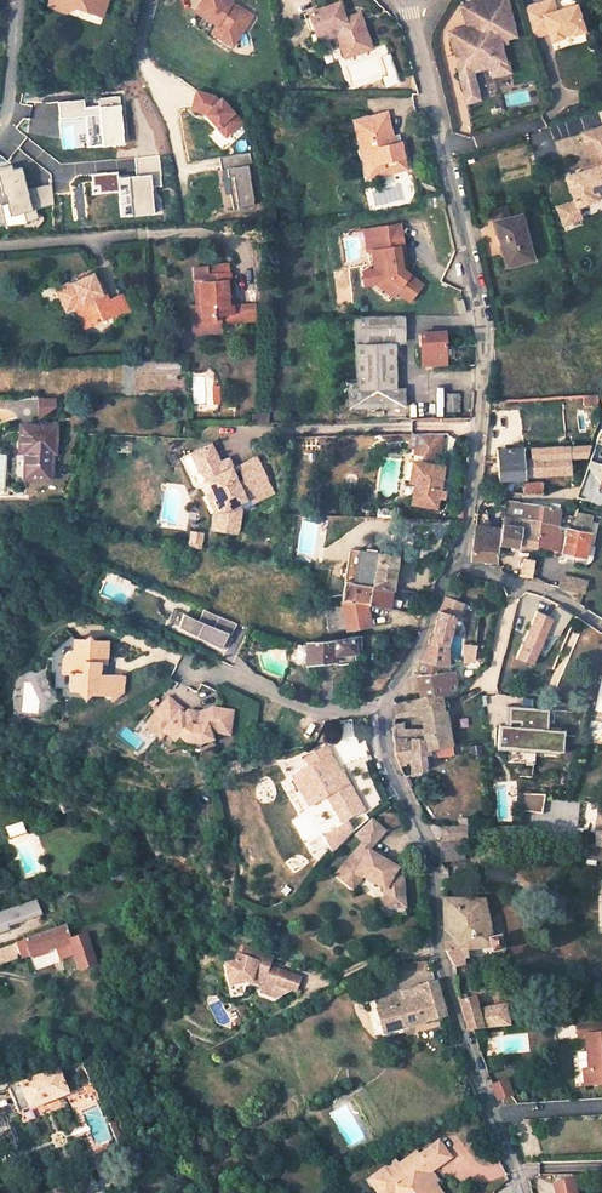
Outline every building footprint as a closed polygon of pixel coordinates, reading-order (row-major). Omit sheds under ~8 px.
[(64,11),(59,0),(57,0),(47,0),(45,4),(64,11)] [(59,0),(64,11),(74,7),(89,11),(91,4),(102,8),(105,0),(57,0),(59,0)] [(230,0),(201,0),(194,11),(215,24),(213,28),(230,40),(235,39),(249,18),(247,13),(235,6),(233,8),(229,5),(231,1),(230,0)] [(467,6),(472,27),(463,29),(445,34),(450,54),(460,52),(461,58),(457,59),(453,67),(459,93),(473,90),(469,74),(486,69),(489,79),(507,75),(504,64),(502,65),(497,47),(501,42),(513,39),(503,0),(488,0),(467,6)] [(522,10),(532,39),(548,33),(551,42),(562,38),(561,35),(571,32),(572,35),(583,31),(574,5),(554,12),(550,0),(549,0),(522,10)] [(372,48),(361,16),(346,21),(345,17),(339,1),(304,13),(313,41),(337,34),(345,56),(372,48)] [(100,15),(102,8),(91,4),(89,11),(100,15)] [(472,27),(467,6),(458,8),(463,29),(472,27)] [(360,12),(345,17),(346,21),(361,16),(360,12)] [(230,40),(213,28),(210,32),(231,45),(235,39),(230,40)] [(387,74),(396,71),(389,52),(381,55),(387,74)] [(460,52),(450,54),(453,67),(457,59),(461,58),(460,52)] [(400,83),(396,71),(387,74),(381,76),(385,88),(400,83)] [(206,86),(190,103),(226,139),(242,123),(206,86)] [(473,90),(459,93),(462,105),(476,102),(473,90)] [(406,167),(400,140),(394,141),(387,112),(353,119),(358,140),(362,139),(368,164),(382,161),(384,172),(406,167)] [(589,153),(593,162),(595,168),(585,172),(566,179),(575,202),(565,206),(571,224),(582,220),(578,208),(599,201),(597,197),(601,195),(601,128),(586,134),(592,152),(589,153)] [(589,153),(592,152),(586,134),(582,135),(589,153)] [(362,139),(358,140),(366,176),(384,172),(382,161),(368,164),(362,139)] [(219,157),(225,209),(254,205),(248,153),(219,157)] [(138,172),(152,170),(150,157),(136,159),(138,172)] [(595,168),(593,162),(583,166),(585,172),(595,168)] [(27,188),(22,165),(0,170),(0,182),(1,182),(7,212),(5,212),(8,223),(38,217),(36,207),(54,204),(51,184),(27,188)] [(130,214),(155,213),(152,172),(93,175),(94,192),(129,190),(130,214)] [(426,208),(445,205),(442,193),(424,196),(426,208)] [(565,206),(558,209),(564,226),(571,224),(565,206)] [(496,223),(510,219),(508,208),(494,211),(496,223)] [(530,257),(525,238),(527,237),(522,216),(510,219),(496,223),(507,267),(517,265),(516,261),(530,257)] [(402,223),(363,227),(366,252),(371,252),(373,268),(361,269),(364,295),(419,290),(417,272),(406,273),(402,223)] [(530,257),(516,261),(517,265),(517,267),(535,263),(529,237),(527,237),(525,238),(530,257)] [(186,267),(187,273),(209,271),(230,270),(230,262),(203,264),(203,266),(186,267)] [(202,280),(203,303),(196,303),(192,303),(193,321),(201,320),(216,319),(215,313),(221,313),(222,319),(222,322),(239,321),(237,297),(229,298),(228,279),(231,279),(231,270),(230,270),(209,271),(187,273),(188,281),(194,281),(202,280)] [(87,325),(111,315),(114,319),(129,312),(122,296),(108,301),(99,282),(96,283),(91,272),(51,290),(58,306),(75,298),(87,325)] [(194,281),(196,303),(203,303),(202,280),(194,281)] [(465,295),(458,296),(461,310),(467,309),(465,295)] [(72,305),(82,327),(87,325),(75,298),(58,306),(60,310),(72,305)] [(256,302),(238,303),(239,321),(257,319),(256,302)] [(396,381),(395,342),(403,338),(402,316),(354,317),(356,382),(396,381)] [(201,320),(193,321),(194,331),(222,329),(222,322),(222,319),(216,319),(201,320)] [(444,332),(421,333),(423,365),(437,365),(437,359),(446,359),(444,332)] [(396,381),(356,382),(349,382),(349,389),(348,389),(348,408),(405,406),(404,388),(396,388),(396,381)] [(457,392),(446,392),(447,411),(458,411),(457,392)] [(584,405),(599,404),(598,394),(583,395),(584,405)] [(55,399),(40,398),(39,415),(54,416),(55,399)] [(270,412),(253,412),(253,420),(270,420),(270,412)] [(59,452),(61,427),(26,425),(25,446),(31,446),(29,478),(50,479),(51,462),(52,452),(56,452),(59,452)] [(442,433),(418,433),(415,449),(434,452),(438,453),(442,433)] [(263,470),(239,482),(232,468),(229,469),(225,460),(220,462),(211,443),(191,452),(200,471),(201,470),(206,480),(208,479),(210,483),(214,490),(222,507),(215,511),(215,514),(213,529),(238,533),(242,509),(239,503),(252,496),(254,502),(274,492),(263,470)] [(525,459),(524,447),(523,447),(523,443),(519,443),(519,447),(484,449),(483,461),(498,461),(499,478),(524,476),(523,459),(525,459)] [(569,444),(569,456),(586,455),(591,443),(569,444)] [(560,445),(546,446),(530,447),(531,459),(525,459),(523,459),(524,476),(570,472),(569,456),(569,444),(560,445)] [(433,456),(414,453),(409,480),(414,481),(410,502),(434,507),(438,485),(442,466),(431,464),(433,456)] [(229,458),(225,460),(229,469),(232,468),(239,482),(263,470),(257,457),(234,468),(229,458)] [(525,493),(544,493),(543,482),(524,483),(525,493)] [(222,507),(214,490),(206,493),(215,511),(222,507)] [(503,516),(542,521),(558,523),(560,504),(561,503),(551,502),(551,505),(547,505),(529,503),(505,500),(503,516)] [(575,527),(562,524),(558,523),(542,521),(539,542),(563,546),(562,550),(584,556),(587,544),(589,531),(584,530),(588,513),(578,511),(577,516),(575,527)] [(577,516),(564,513),(562,524),(575,527),(577,516)] [(499,543),(538,546),(539,542),(542,521),(503,516),(501,528),(500,537),(499,543)] [(499,543),(500,537),(501,528),(477,526),(476,538),(474,538),(472,559),(496,559),(499,543)] [(203,533),(190,531),(189,540),(202,542),(203,533)] [(202,542),(189,540),(188,547),(201,549),(202,542)] [(595,545),(587,544),(584,556),(592,557),(595,545)] [(390,609),(397,555),(398,551),(395,546),(384,545),(381,548),(380,553),(363,550),(361,566),(348,564),(344,597),(343,600),(367,604),(390,609)] [(532,574),(536,558),(526,556),(522,572),(532,574)] [(583,576),(561,571),(558,587),(579,592),(583,576)] [(395,756),(397,763),(407,761),(411,776),(416,775),(425,770),(423,759),(452,757),(444,713),(441,713),(438,696),(451,694),(454,691),(451,665),(448,666),(447,655),(446,646),(449,634),(452,619),(457,620),(459,610),(465,611),(467,605),(446,598),(445,600),(441,613),(439,612),(427,649),(421,660),(416,675),(421,699),(394,703),(395,715),(421,712),(422,727),(423,737),(401,737),(401,728),(401,722),(393,723),(395,756)] [(331,631),(370,624),(367,604),(343,600),(303,603),(307,625),(307,632),(331,631)] [(557,604),(549,616),(536,610),(515,658),(532,665),(536,654),(545,634),(557,636),(573,614),(557,604)] [(177,625),(222,648),(235,623),(202,608),(198,619),(182,613),(177,625)] [(457,620),(452,619),(449,634),(456,636),(459,621),(457,620)] [(545,634),(536,654),(542,658),(557,636),(545,634)] [(93,639),(90,635),(86,639),(75,638),(75,647),(64,656),(63,669),(71,670),(71,685),(78,686),(85,694),(91,690),(104,691),(104,688),(113,689),(114,678),(105,677),(106,672),(99,672),(100,660),(106,661),(108,640),(93,639)] [(298,663),(336,660),(337,665),(357,663),(355,648),(363,648),(362,635),(338,639),(332,640),(307,641),(307,643),(298,644),(298,663)] [(463,655),(462,663),(473,661),(476,647),(465,645),(463,655)] [(183,709),(168,698),(148,723),(153,727),(151,731),(160,739),(164,733),(176,743),(179,739),(184,743),(201,745),(213,740),(211,734),(215,732),(230,734),(235,711),(214,707),(200,711),(199,718),(188,719),(180,713),(183,709)] [(519,723),(520,708),(504,707),(503,722),(519,723)] [(565,732),(547,731),(548,710),(520,708),(519,723),(518,728),(510,728),(509,731),(498,730),(497,746),(556,751),(557,736),(564,737),(565,732)] [(401,728),(401,737),(423,737),(422,727),(401,728)] [(557,736),(556,751),(563,752),(564,737),(557,736)] [(340,822),(359,810),(338,774),(335,775),(326,758),(328,757),(323,748),(302,761),(307,769),(291,779),(304,802),(320,791),(340,822)] [(521,814),(542,816),(543,797),(521,795),(521,814)] [(578,859),(601,863),(601,800),(600,799),(595,849),(580,847),(578,854),(578,859)] [(335,875),(346,884),(356,873),(362,877),(383,890),(385,909),(405,907),(402,878),(394,873),(397,868),(387,862),(368,851),(385,831),(371,819),(354,834),(363,842),(335,875)] [(458,830),(466,830),(467,830),(467,821),(464,821),(459,821),(457,823),(456,827),(458,830)] [(22,823),(7,828),(9,836),(25,832),(22,823)] [(440,832),(442,844),(462,841),(467,840),(466,830),(458,830),(440,832)] [(442,844),(434,845),(439,863),(463,861),(462,841),(442,844)] [(397,868),(399,864),(389,858),(387,862),(397,868)] [(352,889),(362,877),(356,873),(346,884),(352,889)] [(0,913),(0,934),(8,931),(7,928),(39,917),(33,901),(0,913)] [(444,950),(454,967),(462,965),(459,950),(488,947),(490,953),(500,951),(498,940),(490,942),(483,902),(450,902),(443,902),(444,950)] [(0,949),(0,962),(19,955),(27,952),(29,957),(56,946),(60,945),(63,953),(71,950),(75,960),(91,954),(83,934),(67,940),(62,926),(15,943),(0,949)] [(223,965),(228,986),(248,982),(250,981),(263,986),(268,988),(274,985),(278,993),(283,991),(284,994),(285,993),(293,996),(299,978),(283,972),(263,965),(259,964),(263,952),(246,946),(240,962),(223,965)] [(267,954),(263,952),(259,964),(263,965),(267,954)] [(443,1016),(434,981),(432,982),(442,1016),(443,1016)] [(442,1016),(432,982),(418,987),(417,984),(413,985),(414,989),(405,992),(408,1000),(375,1010),(381,1033),(442,1016)] [(268,988),(263,986),(260,993),(275,999),(284,994),(283,991),(278,993),(274,985),(268,988)] [(456,995),(459,1002),(473,999),(471,991),(456,995)] [(473,999),(459,1002),(467,1030),(470,1029),(508,1026),(503,1005),(475,1011),(473,999)] [(381,1033),(375,1010),(367,1012),(374,1035),(381,1033)] [(583,1085),(601,1084),(601,1020),(575,1024),(576,1037),(584,1036),(587,1069),(582,1069),(583,1085)] [(56,1071),(8,1090),(18,1113),(66,1094),(56,1071)] [(491,1087),(489,1088),(494,1101),(509,1096),(504,1081),(491,1087)] [(439,1141),(418,1155),(416,1152),(398,1165),(395,1160),(372,1177),(384,1192),(385,1192),(396,1185),(403,1192),(442,1192),(435,1183),(431,1182),(432,1174),(431,1171),(450,1157),(439,1141)] [(105,1164),(95,1168),(99,1178),(109,1174),(105,1164)]
